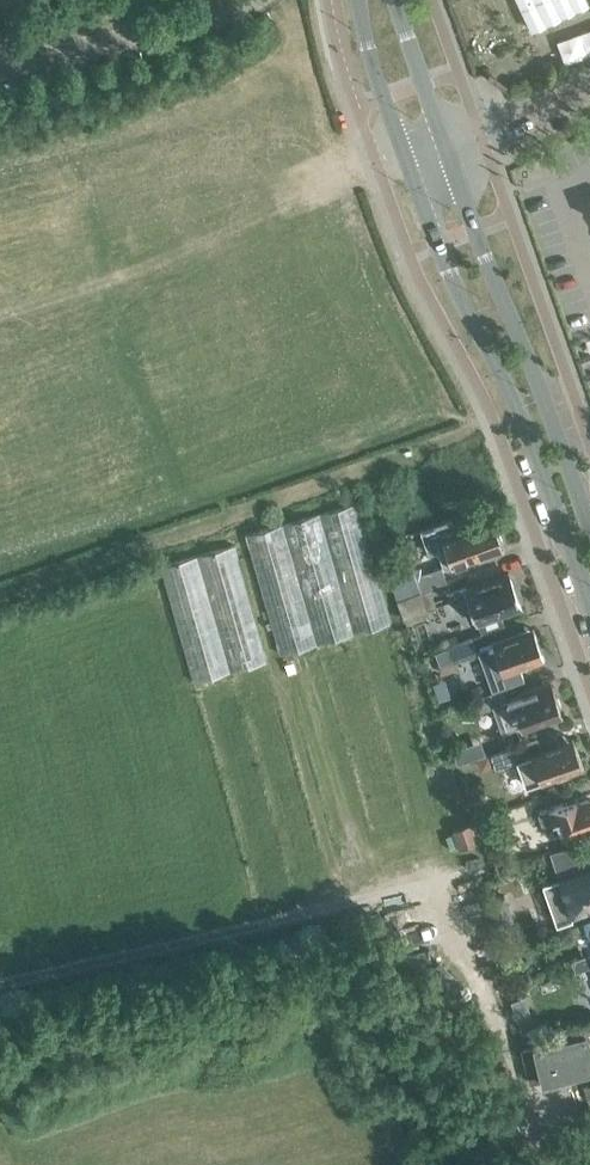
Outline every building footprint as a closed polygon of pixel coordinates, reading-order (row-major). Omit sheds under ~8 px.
[(588,1),(588,0),(518,0),(531,28),(588,1)] [(589,51),(589,26),(558,38),(566,60),(589,51)] [(245,533),(279,656),(389,622),(355,501),(245,533)] [(447,520),(423,529),(428,541),(443,535),(453,563),(502,545),(503,547),(505,546),(498,527),(496,527),(493,518),(452,533),(447,520)] [(192,681),(265,661),(233,544),(159,564),(192,681)] [(420,591),(431,587),(447,581),(442,566),(415,576),(420,591)] [(505,625),(500,612),(522,605),(520,600),(524,599),(519,587),(516,589),(510,573),(467,589),(467,587),(450,593),(455,606),(469,600),(477,621),(482,633),(505,625)] [(431,587),(420,591),(397,599),(404,618),(437,606),(431,587)] [(493,689),(508,684),(524,678),(520,664),(544,656),(534,628),(478,648),(493,689)] [(449,646),(436,651),(440,664),(453,659),(454,659),(476,651),(471,638),(449,646)] [(499,689),(472,700),(477,713),(494,707),(503,732),(561,710),(559,705),(561,702),(559,696),(555,695),(551,683),(503,701),(499,689)] [(496,767),(519,759),(528,785),(583,765),(574,739),(541,750),(536,737),(491,753),(496,767)] [(452,749),(457,763),(485,753),(480,739),(452,749)] [(539,812),(543,823),(557,818),(563,834),(589,824),(589,797),(579,802),(578,798),(539,812)] [(478,819),(485,837),(505,830),(499,812),(478,819)] [(471,821),(453,828),(460,846),(478,840),(471,821)] [(557,867),(561,879),(546,885),(558,921),(579,914),(577,909),(589,905),(589,870),(582,872),(577,860),(557,867)] [(502,878),(504,888),(505,893),(535,886),(531,871),(502,878)] [(393,918),(387,919),(390,931),(395,929),(393,918)] [(570,928),(572,934),(576,933),(579,932),(580,934),(589,931),(589,921),(570,928)] [(573,959),(577,971),(589,966),(589,953),(573,959)] [(560,976),(575,971),(571,960),(557,964),(552,965),(556,977),(560,976)] [(577,971),(581,983),(589,979),(589,966),(577,971)] [(536,1029),(530,1012),(516,1017),(522,1034),(536,1029)] [(530,1082),(589,1068),(589,1049),(586,1034),(522,1049),(530,1082)] [(495,1070),(500,1090),(511,1087),(507,1067),(495,1070)]
